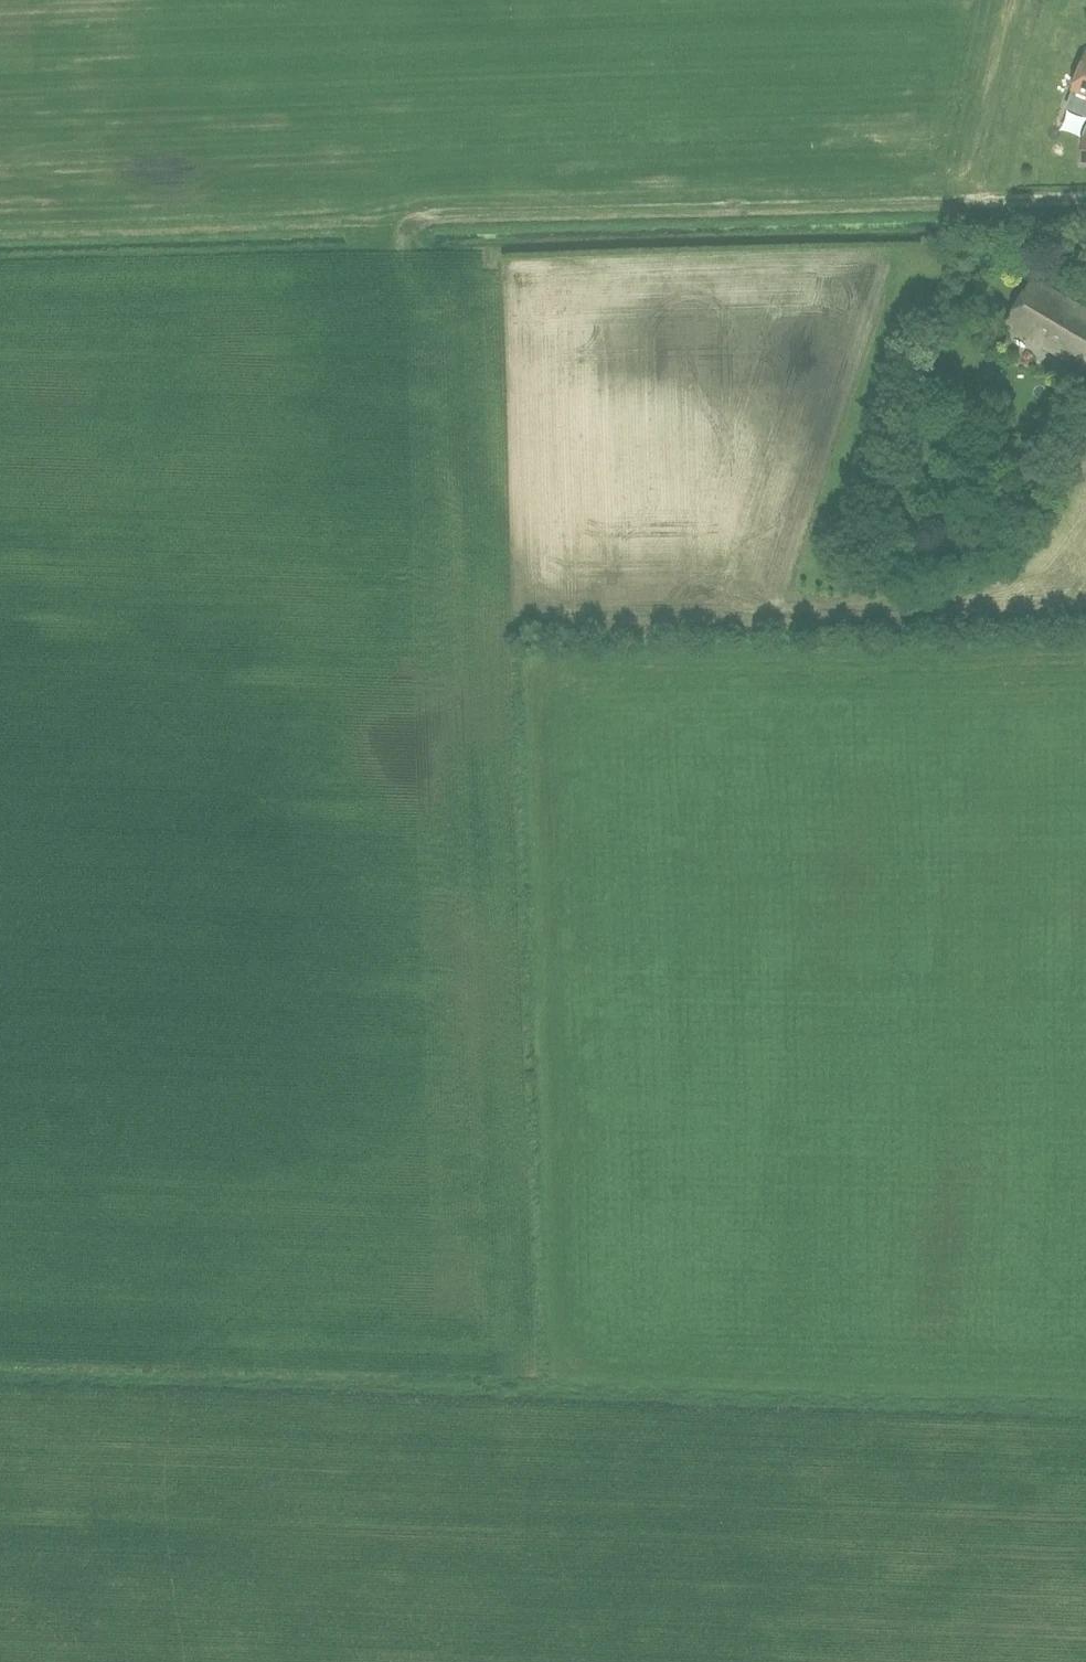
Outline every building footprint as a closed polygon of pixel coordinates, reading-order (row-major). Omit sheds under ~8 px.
[(1072,90),(1073,90),(1085,96),(1085,55),(1072,90)] [(1004,324),(1085,371),(1085,306),(1032,275),(1004,324)]
